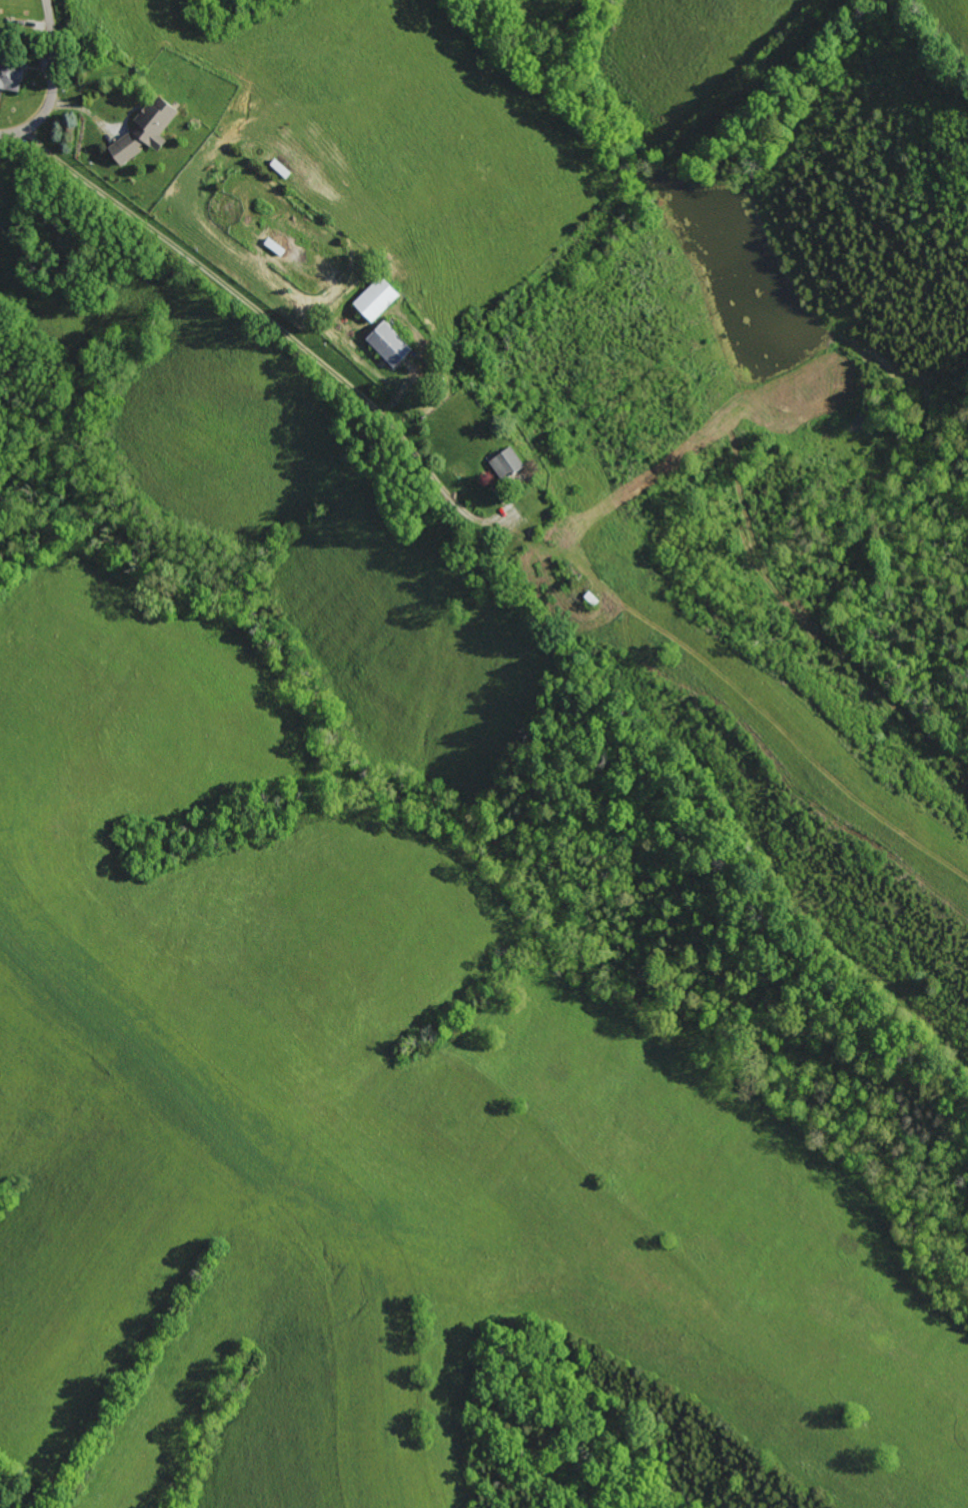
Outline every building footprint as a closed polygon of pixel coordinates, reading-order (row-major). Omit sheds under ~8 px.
[(24,91),(28,66),(13,63),(11,78),(2,76),(0,87),(24,91)] [(165,135),(187,109),(169,94),(164,101),(159,97),(133,128),(162,153),(172,141),(165,135)] [(124,164),(147,153),(137,133),(114,144),(124,164)] [(406,295),(386,273),(355,302),(375,324),(406,295)] [(418,349),(387,318),(367,338),(397,369),(418,349)] [(503,464),(498,467),(507,482),(531,467),(518,446),(499,458),(503,464)]
